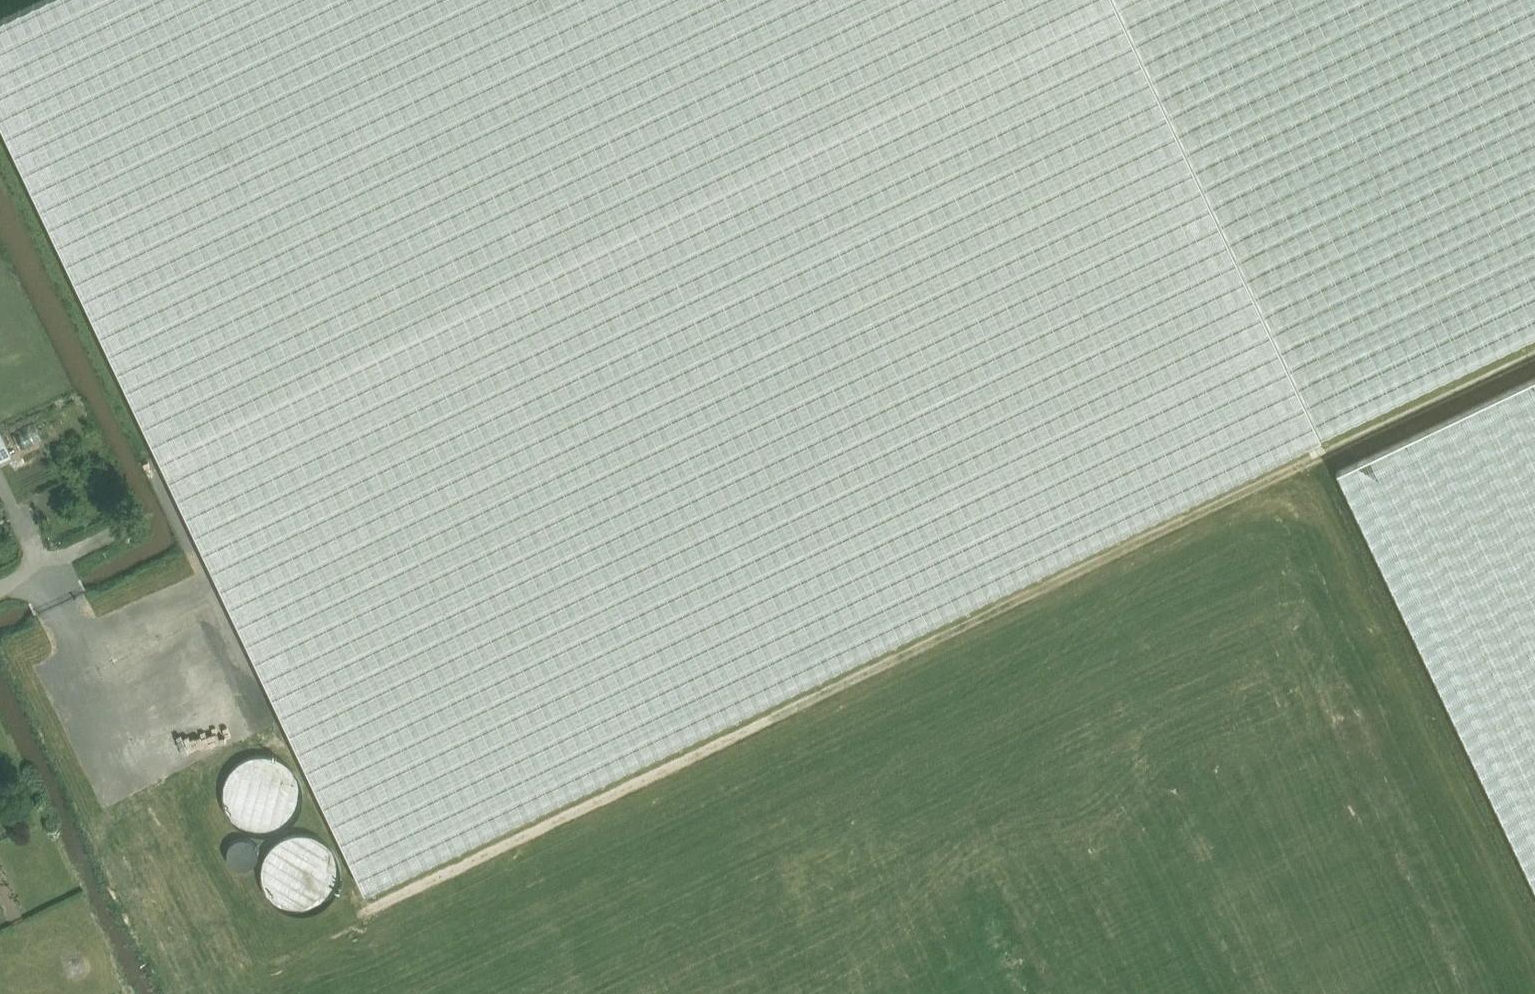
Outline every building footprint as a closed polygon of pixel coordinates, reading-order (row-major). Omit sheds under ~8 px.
[(1113,0),(42,0),(0,20),(0,121),(365,890),(1320,436),(1113,0)] [(1320,436),(1534,334),(1534,0),(1113,0),(1320,436)] [(1337,471),(1534,888),(1534,377),(1337,471)] [(0,432),(0,458),(10,454),(0,432)]
